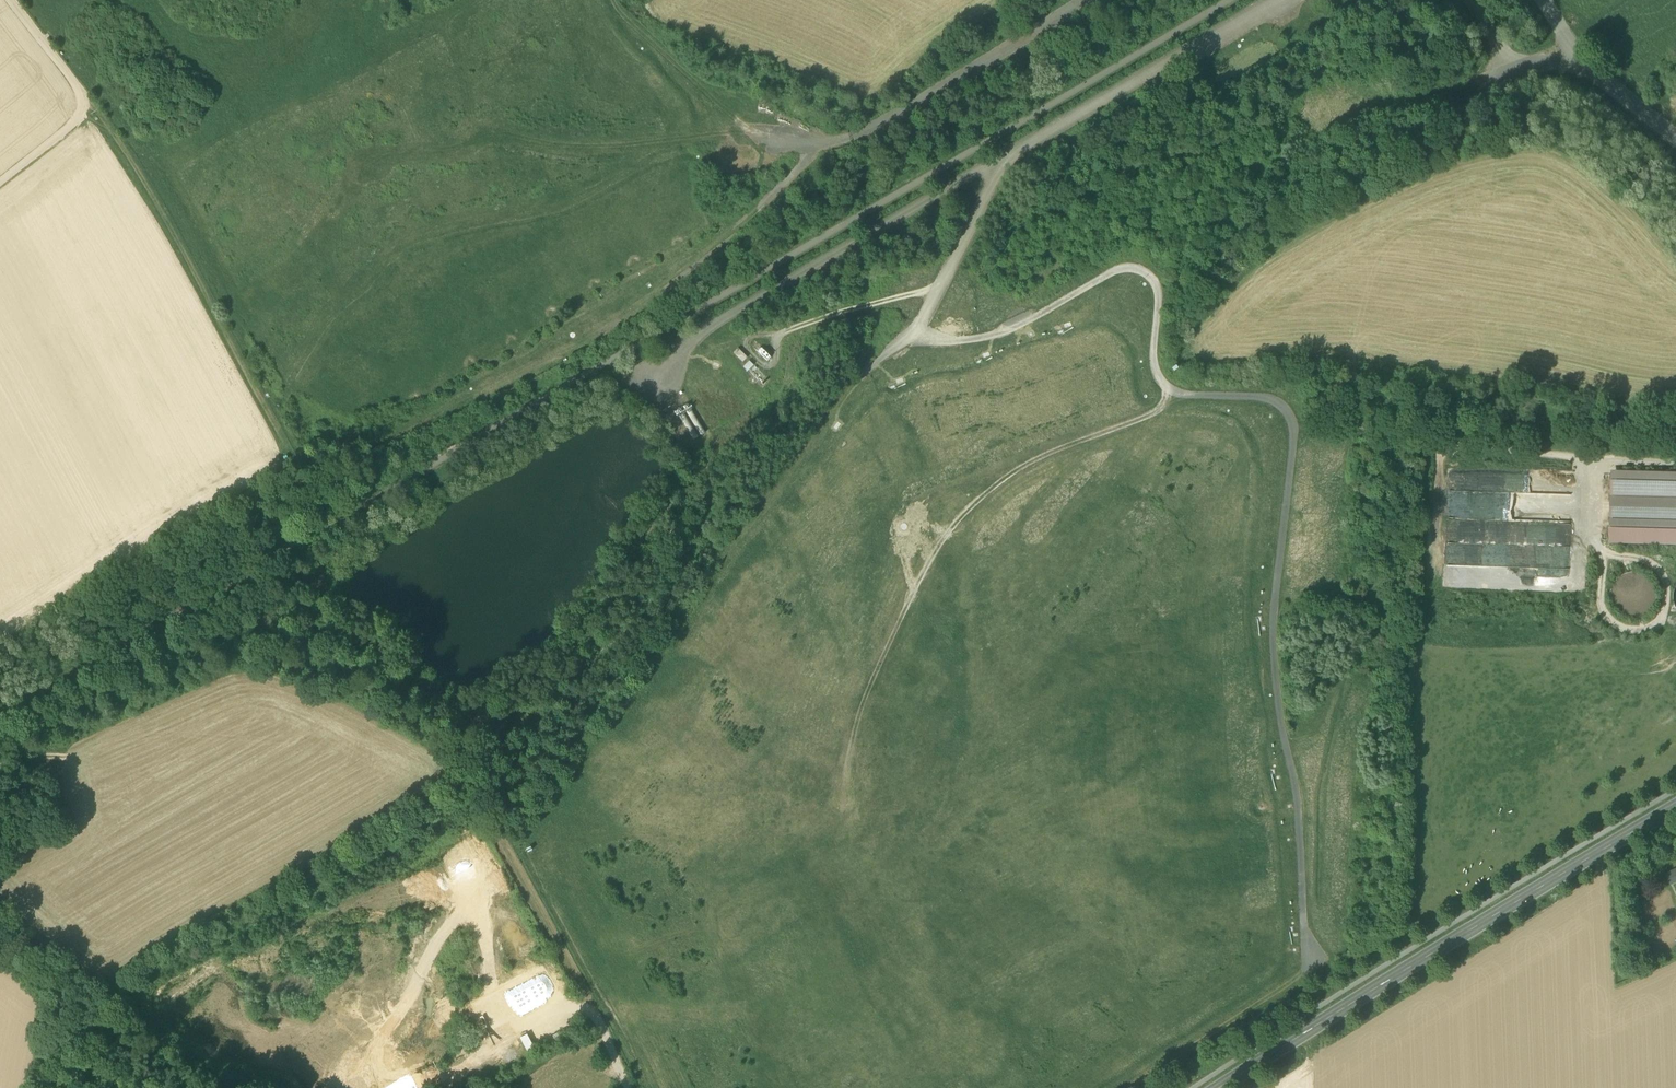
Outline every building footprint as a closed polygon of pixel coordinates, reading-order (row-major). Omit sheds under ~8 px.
[(738,347),(733,352),(742,361),(747,356),(738,347)] [(688,439),(703,434),(691,402),(676,408),(688,439)] [(1611,471),(1609,544),(1675,546),(1675,473),(1611,471)] [(1571,534),(1573,495),(1474,491),(1473,506),(1475,506),(1474,519),(1544,521),(1544,525),(1550,526),(1550,533),(1571,534)] [(1538,568),(1538,546),(1469,543),(1468,557),(1473,557),(1472,567),(1498,568),(1498,576),(1504,576),(1503,588),(1509,588),(1509,567),(1538,568)] [(1445,544),(1445,585),(1474,585),(1473,575),(1465,575),(1465,568),(1468,568),(1468,564),(1460,564),(1460,558),(1462,558),(1461,544),(1445,544)] [(1569,584),(1569,570),(1541,569),(1541,574),(1534,574),(1534,577),(1553,578),(1553,586),(1562,586),(1562,584),(1569,584)] [(1624,616),(1633,618),(1642,617),(1649,612),(1655,605),(1657,596),(1655,587),(1650,579),(1643,574),(1634,572),(1625,574),(1618,578),(1612,586),(1610,595),(1612,603),(1617,611),(1624,616)] [(473,709),(479,719),(496,710),(494,707),(491,700),(473,709)] [(1665,873),(1670,886),(1675,883),(1675,868),(1665,873)] [(552,1036),(555,1040),(566,1034),(564,1029),(552,1036)] [(520,1038),(527,1051),(534,1048),(527,1034),(520,1038)]
